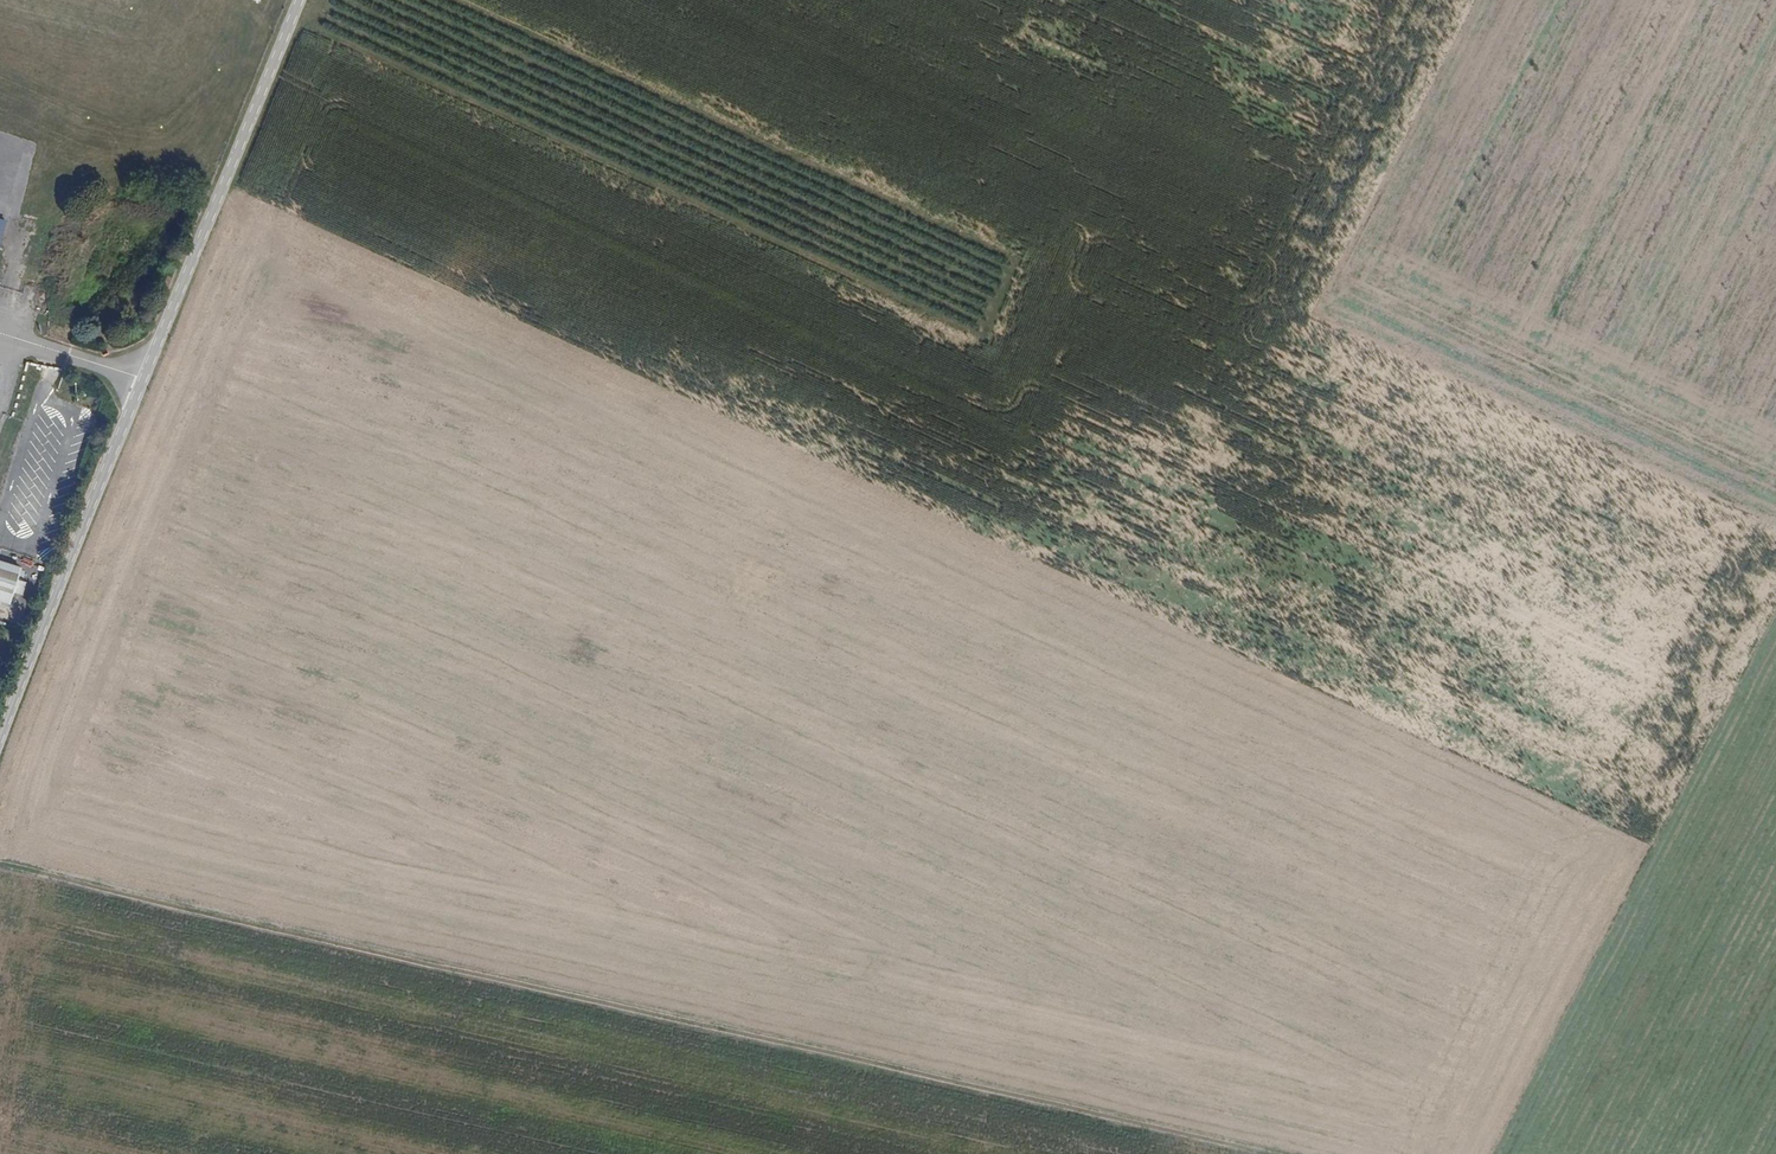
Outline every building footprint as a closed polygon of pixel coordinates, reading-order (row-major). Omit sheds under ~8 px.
[(12,600),(22,565),(0,558),(0,597),(12,600)]
